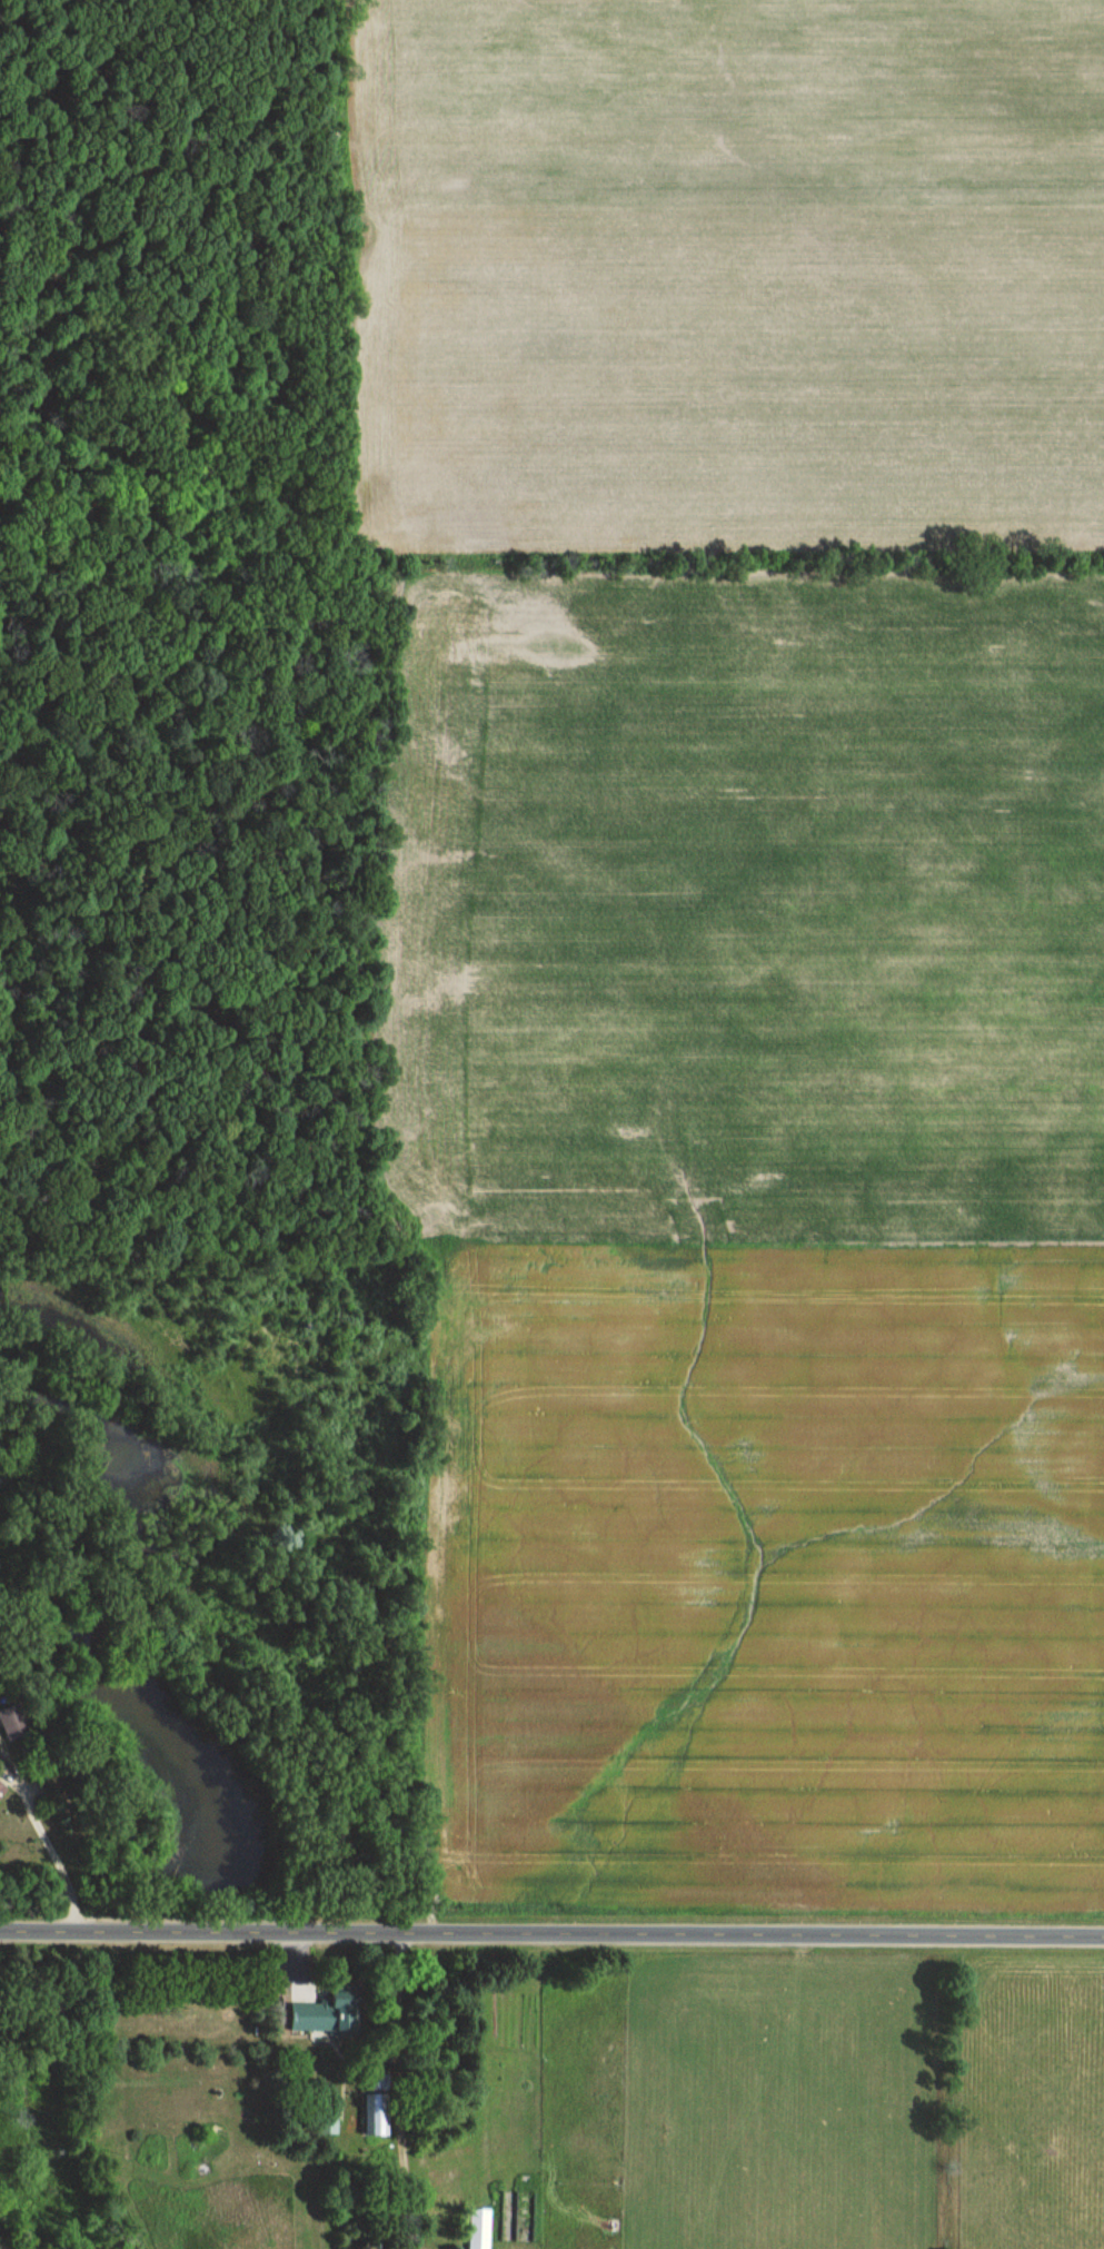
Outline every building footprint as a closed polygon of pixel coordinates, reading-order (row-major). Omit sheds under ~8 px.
[(12,1741),(35,1731),(23,1703),(0,1712),(0,1714),(12,1741)] [(0,1782),(0,1803),(10,1790),(0,1782)] [(295,2001),(294,2030),(361,2031),(362,1984),(335,1983),(335,2002),(295,2001)] [(369,2092),(369,2134),(391,2134),(391,2092),(369,2092)] [(493,2207),(472,2207),(471,2248),(492,2248),(493,2207)]
